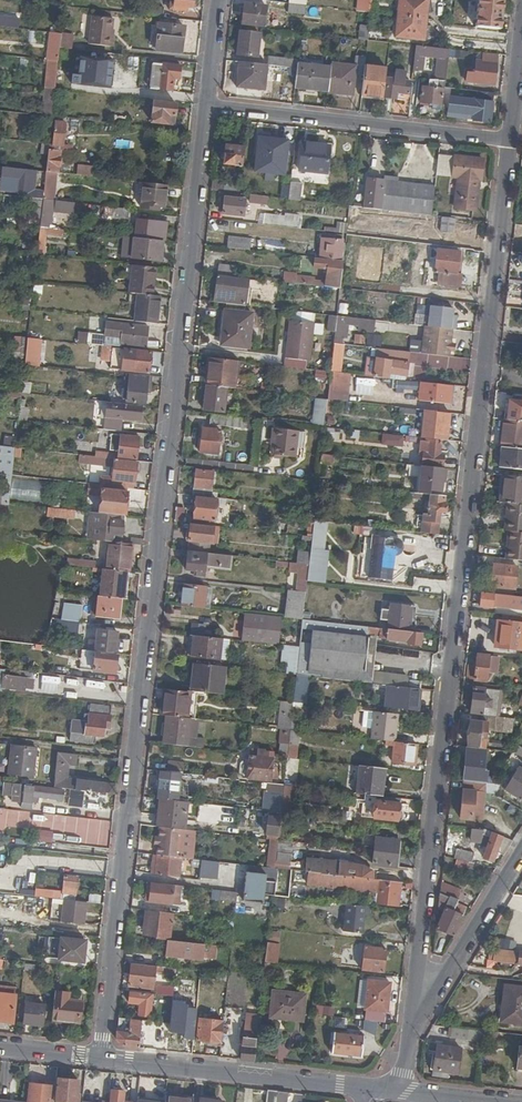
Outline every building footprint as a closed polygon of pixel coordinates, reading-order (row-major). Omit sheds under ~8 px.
[(194,0),(168,0),(168,4),(170,4),(170,10),(173,10),(173,12),(187,14),(187,10),(192,11),(194,0)] [(371,13),(372,0),(363,0),(362,12),(371,13)] [(423,41),(428,0),(427,0),(400,0),(396,38),(423,41)] [(503,0),(500,0),(474,0),(474,2),(478,2),(475,26),(500,28),(503,0)] [(265,28),(267,7),(245,5),(243,25),(265,28)] [(305,16),(305,8),(289,6),(288,14),(305,16)] [(148,7),(147,17),(165,19),(166,9),(148,7)] [(91,45),(111,48),(114,30),(115,20),(94,18),(91,45)] [(159,38),(157,53),(181,55),(185,28),(160,25),(159,38)] [(358,39),(366,40),(368,27),(360,26),(358,39)] [(60,49),(62,35),(55,34),(52,62),(59,63),(60,49)] [(74,36),(62,34),(62,35),(60,49),(73,51),(74,36)] [(258,58),(260,36),(241,34),(238,56),(258,58)] [(416,47),(413,71),(420,71),(421,58),(445,60),(446,50),(417,47),(416,47)] [(494,87),(497,56),(482,54),(481,63),(476,63),(474,75),(467,74),(466,83),(494,87)] [(110,86),(111,58),(76,56),(75,72),(69,72),(68,84),(110,86)] [(332,67),(329,92),(353,95),(354,77),(364,77),(365,67),(366,58),(356,57),(355,68),(332,65),(332,67)] [(163,60),(146,58),(145,65),(153,66),(151,89),(173,92),(175,80),(180,80),(181,69),(163,66),(163,60)] [(269,59),(268,67),(287,69),(288,61),(269,59)] [(287,69),(298,70),(299,63),(299,62),(288,61),(287,69)] [(48,62),(45,89),(56,90),(56,88),(58,72),(59,63),(52,62),(48,62)] [(296,88),(329,92),(332,67),(299,63),(298,70),(296,88)] [(268,67),(241,64),(238,89),(265,93),(268,67)] [(362,96),(384,99),(386,79),(387,69),(365,67),(364,77),(362,96)] [(439,67),(437,79),(446,80),(447,68),(439,67)] [(386,79),(384,99),(396,100),(396,93),(410,95),(411,82),(404,81),(405,71),(395,71),(394,80),(386,79)] [(65,72),(58,72),(56,88),(63,89),(65,72)] [(432,109),(443,110),(444,99),(445,90),(422,87),(421,103),(433,104),(432,109)] [(45,89),(42,117),(52,118),(56,90),(45,89)] [(494,104),(495,95),(445,89),(445,90),(444,99),(450,100),(494,104)] [(492,123),(494,104),(450,100),(448,118),(492,123)] [(152,125),(166,127),(167,118),(175,119),(177,106),(154,104),(152,125)] [(167,118),(166,127),(174,127),(175,119),(167,118)] [(56,123),(53,146),(53,147),(64,148),(64,145),(66,124),(56,123)] [(116,139),(115,147),(131,149),(132,141),(116,139)] [(256,171),(284,175),(288,143),(259,139),(256,171)] [(331,147),(314,145),(302,144),(299,172),(328,175),(331,149),(331,147)] [(53,146),(49,145),(49,150),(62,152),(72,153),(73,146),(64,145),(64,148),(53,147),(53,146)] [(223,168),(242,170),(244,150),(225,148),(223,168)] [(62,152),(49,150),(46,173),(57,174),(59,174),(60,168),(63,167),(64,161),(61,159),(62,152)] [(482,162),(438,156),(436,177),(458,179),(455,210),(475,212),(478,182),(480,182),(482,162)] [(91,175),(92,165),(76,163),(75,174),(91,175)] [(22,170),(5,168),(4,178),(15,179),(21,180),(20,189),(20,193),(19,198),(32,199),(43,201),(44,192),(35,191),(37,172),(22,170)] [(43,201),(55,202),(57,180),(61,181),(62,175),(59,174),(57,174),(46,173),(46,179),(44,192),(43,201)] [(364,179),(361,208),(432,216),(435,188),(398,183),(399,179),(386,178),(386,182),(364,179)] [(213,180),(212,192),(225,193),(226,181),(213,180)] [(226,181),(225,193),(239,195),(241,183),(226,181)] [(288,200),(299,202),(301,184),(290,182),(288,200)] [(279,196),(285,198),(288,185),(282,183),(279,196)] [(167,186),(144,184),(142,206),(146,206),(146,209),(154,210),(154,207),(165,208),(167,186)] [(263,204),(264,198),(249,196),(248,202),(263,204)] [(42,212),(43,201),(32,199),(29,227),(40,228),(42,212)] [(223,216),(243,218),(245,202),(225,200),(223,216)] [(104,217),(113,218),(113,208),(105,207),(104,217)] [(129,210),(113,208),(113,218),(128,220),(129,210)] [(49,213),(42,212),(40,228),(47,229),(49,213)] [(265,225),(298,229),(299,217),(286,215),(286,217),(265,215),(265,225)] [(452,233),(453,219),(441,217),(440,231),(452,233)] [(136,239),(165,242),(167,223),(138,220),(136,239)] [(335,231),(345,233),(347,223),(336,221),(335,231)] [(47,229),(40,228),(39,235),(46,236),(68,239),(69,231),(47,229)] [(229,238),(228,250),(251,252),(252,240),(229,238)] [(133,261),(162,264),(165,242),(136,239),(133,261)] [(329,261),(331,261),(332,253),(340,253),(341,241),(319,239),(317,259),(329,261)] [(437,283),(458,286),(460,275),(457,274),(460,251),(438,249),(435,272),(438,273),(437,283)] [(37,256),(27,255),(25,270),(35,271),(37,256)] [(286,284),(340,290),(343,264),(329,262),(329,261),(317,259),(314,259),(314,268),(327,269),(326,283),(316,282),(316,278),(301,277),(301,273),(286,272),(286,284)] [(152,296),(155,269),(133,266),(130,294),(138,295),(152,296)] [(218,266),(217,276),(234,278),(235,268),(218,266)] [(34,283),(35,271),(25,270),(24,282),(34,283)] [(214,304),(247,307),(250,280),(234,278),(217,276),(214,304)] [(138,295),(135,322),(156,325),(160,297),(152,296),(138,295)] [(417,305),(426,306),(427,299),(418,298),(417,305)] [(450,329),(454,329),(455,320),(451,320),(452,314),(452,307),(429,304),(427,326),(450,329)] [(229,338),(229,346),(249,349),(253,314),(225,311),(222,338),(229,338)] [(359,326),(360,319),(340,316),(338,343),(334,342),(334,344),(343,345),(343,339),(347,339),(349,325),(359,326)] [(286,368),(308,370),(312,323),(291,321),(287,352),(285,352),(284,357),(287,357),(286,368)] [(108,332),(108,337),(123,339),(122,345),(147,348),(149,328),(135,326),(135,327),(124,326),(125,325),(109,323),(109,325),(93,323),(92,330),(108,332)] [(422,326),(419,354),(448,357),(448,350),(449,343),(450,329),(427,326),(422,326)] [(77,343),(89,343),(89,332),(78,332),(77,343)] [(353,343),(364,343),(364,335),(353,334),(353,343)] [(92,335),(90,345),(107,347),(108,337),(92,335)] [(27,351),(28,339),(17,337),(15,350),(27,351)] [(343,345),(334,344),(331,373),(341,374),(344,345),(343,345)] [(110,369),(149,374),(151,354),(113,349),(110,369)] [(414,368),(415,353),(382,350),(381,360),(383,361),(381,378),(395,380),(396,376),(411,377),(412,368),(414,368)] [(234,389),(243,390),(244,380),(235,379),(236,362),(208,359),(207,370),(209,370),(208,386),(223,388),(228,389),(234,389)] [(372,377),(381,378),(383,361),(381,360),(374,360),(372,377)] [(313,382),(327,384),(328,372),(315,371),(313,382)] [(347,402),(349,375),(341,374),(331,373),(328,400),(333,400),(343,401),(347,402)] [(150,392),(152,377),(127,374),(127,377),(127,384),(129,384),(127,403),(146,405),(147,391),(150,392)] [(354,376),(353,382),(374,385),(375,378),(354,376)] [(22,394),(31,395),(32,384),(23,383),(22,394)] [(449,403),(451,386),(421,383),(419,400),(449,403)] [(208,386),(206,386),(204,411),(224,414),(226,404),(221,403),(223,388),(208,386)] [(315,415),(313,426),(324,427),(326,413),(328,400),(322,399),(320,415),(315,415)] [(508,420),(521,422),(521,403),(510,402),(508,420)] [(143,407),(109,403),(107,431),(123,433),(124,420),(141,421),(143,407)] [(446,435),(448,413),(417,410),(411,409),(408,437),(420,438),(420,432),(446,435)] [(242,424),(243,418),(211,414),(210,424),(223,425),(224,422),(242,424)] [(504,420),(501,447),(502,448),(521,450),(521,422),(508,420),(504,420)] [(198,453),(216,456),(218,447),(221,447),(222,441),(219,441),(220,431),(201,430),(200,439),(197,439),(195,450),(199,450),(198,453)] [(274,439),(274,446),(273,456),(294,458),(297,432),(273,430),(271,439),(274,439)] [(329,440),(338,442),(340,433),(331,431),(329,440)] [(380,445),(402,447),(403,435),(382,433),(380,445)] [(121,459),(138,460),(141,438),(123,436),(123,437),(114,436),(113,451),(121,452),(121,459)] [(422,464),(441,466),(443,456),(439,455),(440,443),(425,441),(422,464)] [(502,448),(500,468),(521,471),(521,450),(502,448)] [(321,454),(320,464),(334,466),(335,456),(321,454)] [(15,457),(0,456),(0,482),(12,483),(13,477),(13,476),(14,462),(15,457)] [(108,459),(90,457),(89,464),(115,467),(114,480),(91,478),(90,485),(102,486),(128,489),(135,489),(138,462),(116,460),(108,459)] [(21,463),(14,462),(13,476),(13,477),(19,478),(21,463)] [(422,466),(419,494),(429,495),(430,490),(441,491),(443,478),(446,479),(447,469),(422,466)] [(194,488),(211,490),(213,472),(196,470),(194,488)] [(503,475),(500,503),(505,504),(521,506),(521,477),(503,475)] [(99,513),(124,516),(128,489),(102,486),(90,485),(88,485),(87,495),(101,496),(99,513)] [(194,488),(193,496),(196,496),(210,498),(211,490),(194,488)] [(193,496),(190,496),(189,504),(195,504),(193,519),(214,521),(216,501),(196,499),(196,496),(193,496)] [(423,509),(422,522),(440,524),(441,514),(445,511),(446,506),(443,504),(443,499),(429,497),(428,510),(423,509)] [(381,515),(381,503),(365,503),(364,514),(381,515)] [(502,531),(507,532),(521,534),(521,506),(505,504),(502,531)] [(121,541),(124,516),(99,513),(56,509),(51,508),(48,508),(47,516),(97,521),(95,537),(109,538),(109,540),(121,541)] [(325,523),(314,522),(312,538),(311,547),(311,549),(322,550),(325,523)] [(422,522),(420,533),(439,535),(440,524),(422,522)] [(286,531),(285,523),(275,524),(276,532),(286,531)] [(189,552),(211,554),(211,547),(205,547),(205,544),(211,544),(211,541),(213,526),(191,524),(189,541),(190,542),(189,552)] [(353,534),(363,534),(364,525),(354,525),(353,534)] [(507,532),(504,560),(518,561),(521,562),(521,534),(507,532)] [(369,579),(373,537),(365,536),(361,578),(369,579)] [(300,546),(311,547),(312,538),(301,537),(300,546)] [(396,540),(373,537),(369,579),(390,581),(393,566),(392,565),(393,557),(398,556),(401,551),(401,545),(396,540)] [(132,545),(109,542),(106,571),(126,573),(129,573),(132,545)] [(297,564),(309,565),(310,555),(298,554),(297,564)] [(206,559),(187,557),(186,571),(194,572),(193,576),(204,577),(206,559)] [(504,560),(493,558),(490,587),(515,590),(518,561),(504,560)] [(86,569),(87,562),(68,560),(67,567),(86,569)] [(297,592),(306,593),(307,581),(309,565),(297,564),(291,563),(290,573),(299,574),(297,592)] [(126,573),(106,571),(103,570),(100,597),(121,599),(126,600),(128,588),(125,588),(126,573)] [(412,589),(444,591),(444,580),(413,578),(412,589)] [(184,587),(182,607),(204,610),(206,589),(184,587)] [(286,619),(303,621),(304,614),(306,593),(297,592),(289,591),(286,619)] [(481,593),(480,608),(494,610),(494,607),(509,609),(521,610),(521,598),(511,596),(481,593)] [(121,599),(100,597),(97,620),(119,622),(121,599)] [(53,617),(60,618),(61,603),(54,602),(53,617)] [(388,628),(409,630),(411,620),(415,621),(416,607),(390,604),(389,610),(383,609),(382,620),(388,621),(388,628)] [(75,623),(79,624),(81,607),(63,605),(61,621),(65,622),(75,623)] [(263,616),(246,614),(243,635),(261,637),(263,616)] [(303,621),(311,622),(311,615),(304,614),(303,621)] [(497,633),(500,633),(499,647),(520,650),(521,633),(521,624),(499,621),(497,633)] [(74,632),(75,623),(65,622),(64,631),(74,632)] [(420,647),(422,635),(369,628),(368,635),(380,636),(380,639),(407,642),(407,645),(420,647)] [(95,653),(115,655),(117,633),(98,631),(95,653)] [(369,639),(313,633),(309,667),(365,673),(369,639)] [(300,636),(284,634),(282,646),(283,646),(300,648),(300,640),(300,636)] [(222,640),(190,636),(189,647),(193,647),(192,657),(220,660),(222,640)] [(287,674),(296,676),(300,648),(283,646),(281,664),(288,664),(287,674)] [(95,655),(95,653),(82,651),(80,671),(115,675),(117,657),(95,655)] [(487,673),(489,657),(476,655),(475,667),(474,681),(486,682),(487,673)] [(489,657),(487,673),(496,674),(498,656),(489,655),(489,657)] [(194,665),(191,692),(220,696),(223,668),(194,665)] [(466,680),(474,681),(475,667),(467,666),(466,680)] [(1,692),(1,689),(32,692),(34,681),(2,677),(3,670),(0,670),(0,692),(1,692)] [(296,676),(293,704),(299,705),(300,691),(302,676),(296,676)] [(58,686),(77,687),(77,678),(58,678),(58,686)] [(80,679),(79,685),(91,688),(92,682),(80,679)] [(96,681),(96,688),(114,690),(115,683),(96,681)] [(418,710),(420,689),(390,686),(389,696),(397,697),(396,708),(418,710)] [(474,688),(471,713),(482,714),(483,707),(490,708),(491,700),(484,699),(485,689),(474,688)] [(499,691),(485,689),(484,699),(491,700),(490,708),(489,716),(496,717),(496,713),(499,691)] [(281,729),(290,730),(291,719),(293,704),(281,703),(278,729),(281,729)] [(110,707),(90,705),(89,714),(84,713),(82,721),(71,720),(69,741),(94,745),(95,735),(103,736),(104,728),(108,729),(110,707)] [(482,714),(481,715),(489,716),(490,708),(483,707),(482,714)] [(373,713),(369,739),(394,742),(397,715),(373,713)] [(167,716),(164,744),(186,747),(190,719),(190,717),(170,715),(170,717),(167,716)] [(489,716),(481,715),(480,722),(469,721),(466,748),(467,748),(483,750),(485,731),(510,734),(512,719),(501,718),(496,717),(489,716)] [(291,719),(290,730),(299,731),(300,720),(291,719)] [(290,730),(281,729),(279,745),(281,745),(279,758),(287,759),(290,730)] [(287,759),(296,760),(299,731),(290,730),(287,759)] [(414,765),(417,744),(394,742),(391,763),(414,765)] [(34,779),(37,748),(14,746),(10,777),(34,779)] [(483,750),(467,748),(464,779),(476,780),(475,782),(482,783),(485,783),(486,771),(483,770),(484,764),(481,763),(482,758),(483,750)] [(58,753),(55,779),(71,781),(72,766),(80,766),(81,756),(58,753)] [(247,779),(271,781),(274,759),(250,757),(247,779)] [(166,772),(177,774),(181,774),(182,764),(168,762),(166,772)] [(357,794),(381,797),(384,769),(360,767),(357,794)] [(521,801),(521,771),(517,767),(503,789),(521,801)] [(162,772),(161,778),(177,780),(177,774),(166,772),(162,772)] [(156,799),(161,800),(176,802),(179,781),(177,780),(161,778),(158,778),(156,799)] [(55,779),(54,788),(70,789),(112,794),(113,785),(71,781),(55,779)] [(475,782),(464,781),(460,818),(472,819),(475,791),(481,792),(482,783),(475,782)] [(18,789),(18,786),(2,784),(1,796),(10,797),(10,802),(21,803),(20,810),(29,810),(33,806),(30,806),(31,798),(62,800),(63,790),(23,786),(22,789),(18,789)] [(271,793),(284,794),(285,785),(272,784),(271,793)] [(284,794),(271,793),(269,812),(275,813),(281,814),(284,794)] [(161,800),(158,827),(159,828),(181,830),(185,831),(189,803),(176,802),(161,800)] [(373,819),(397,822),(399,805),(375,802),(373,819)] [(112,821),(0,810),(0,831),(5,832),(6,827),(46,830),(45,839),(99,844),(99,846),(106,846),(108,831),(111,831),(112,821)] [(267,835),(279,836),(281,817),(269,816),(267,835)] [(158,856),(178,858),(181,830),(159,828),(158,839),(157,849),(157,855),(158,856)] [(495,852),(502,857),(512,840),(483,830),(471,828),(470,839),(482,840),(492,844),(496,848),(495,852)] [(36,831),(33,839),(43,842),(46,834),(36,831)] [(375,848),(373,865),(395,868),(398,841),(376,839),(377,835),(365,834),(363,846),(375,848)] [(269,868),(275,869),(276,863),(278,845),(278,841),(272,840),(269,868)] [(492,861),(495,852),(496,848),(492,844),(492,846),(487,845),(482,858),(492,861)] [(278,845),(276,863),(290,864),(292,847),(278,845)] [(455,849),(452,858),(455,858),(468,862),(470,862),(472,854),(455,849)] [(158,856),(156,883),(180,886),(182,858),(178,858),(158,856)] [(453,868),(466,871),(468,862),(455,858),(453,868)] [(197,877),(211,879),(214,862),(200,859),(197,877)] [(318,861),(317,873),(344,876),(369,879),(370,871),(361,866),(318,861)] [(317,873),(308,872),(307,885),(343,889),(344,876),(317,873)] [(263,903),(267,875),(247,873),(244,900),(263,903)] [(344,876),(343,889),(376,893),(378,880),(369,879),(344,876)] [(62,900),(75,902),(78,879),(64,877),(63,892),(42,890),(35,889),(34,893),(34,897),(45,898),(62,900)] [(397,907),(399,883),(389,882),(378,880),(376,893),(375,905),(397,907)] [(453,897),(457,888),(440,881),(438,908),(444,910),(435,931),(453,937),(466,908),(456,904),(458,899),(453,897)] [(9,891),(20,893),(21,883),(10,882),(9,891)] [(290,885),(277,883),(276,891),(289,893),(290,885)] [(161,907),(169,908),(169,906),(173,906),(175,895),(173,894),(173,887),(150,884),(148,903),(162,904),(161,907)] [(220,901),(237,902),(238,893),(221,891),(220,901)] [(89,895),(88,903),(100,904),(101,896),(89,895)] [(84,924),(86,903),(75,902),(62,900),(61,922),(84,924)] [(366,907),(347,905),(344,932),(363,935),(365,915),(370,915),(371,907),(366,907)] [(156,935),(155,939),(168,940),(170,941),(173,913),(147,910),(145,934),(156,935)] [(18,915),(17,927),(35,929),(36,917),(18,915)] [(268,930),(266,940),(279,942),(280,932),(268,930)] [(58,960),(82,962),(85,941),(60,939),(58,960)] [(203,957),(205,945),(170,941),(168,940),(166,957),(185,959),(185,955),(203,957)] [(382,973),(385,950),(363,947),(361,971),(382,973)] [(513,951),(493,949),(491,961),(512,963),(513,951)] [(267,962),(275,963),(276,955),(268,954),(267,962)] [(129,986),(152,989),(152,987),(153,973),(170,975),(170,983),(174,983),(176,969),(131,964),(129,986)] [(382,992),(383,983),(367,981),(364,1009),(385,1012),(387,992),(382,992)] [(505,985),(503,1001),(501,1001),(498,1025),(506,1026),(507,1023),(521,1025),(521,987),(505,985)] [(151,994),(152,994),(173,997),(174,989),(152,987),(152,989),(151,994)] [(151,994),(129,991),(129,1003),(139,1004),(138,1016),(150,1017),(152,994),(151,994)] [(272,992),(269,1013),(283,1015),(283,1020),(303,1022),(306,996),(272,992)] [(54,993),(51,1020),(78,1023),(80,1003),(66,1002),(67,994),(54,993)] [(66,1002),(80,1003),(81,996),(67,994),(66,1002)] [(2,1023),(2,1020),(13,1021),(15,997),(0,996),(0,1023),(2,1023)] [(24,1024),(43,1026),(45,1007),(26,1005),(24,1024)] [(334,1016),(334,1006),(315,1005),(315,1016),(334,1016)] [(245,1014),(240,1059),(254,1061),(259,1015),(245,1014)] [(138,1048),(141,1021),(119,1018),(116,1040),(123,1047),(138,1048)] [(223,1027),(223,1022),(199,1019),(196,1041),(221,1044),(222,1036),(223,1027)] [(450,1037),(467,1039),(468,1028),(451,1026),(450,1037)] [(223,1027),(222,1036),(237,1037),(238,1029),(223,1027)] [(475,1041),(476,1029),(468,1028),(467,1039),(467,1041),(475,1041)] [(496,1045),(497,1032),(487,1030),(485,1042),(485,1044),(496,1045)] [(330,1054),(359,1057),(362,1037),(333,1033),(330,1054)] [(461,1048),(437,1045),(435,1064),(433,1063),(432,1070),(458,1073),(461,1048)] [(78,1082),(59,1081),(56,1101),(78,1101),(79,1097),(77,1097),(78,1082)] [(52,1088),(31,1086),(29,1101),(50,1101),(52,1088)] [(110,1092),(109,1101),(124,1101),(124,1094),(110,1092)] [(278,1094),(267,1092),(265,1101),(277,1101),(278,1094)] [(193,1097),(166,1093),(165,1101),(193,1101),(193,1100),(193,1097)] [(287,1095),(278,1094),(277,1101),(286,1101),(287,1095)]
